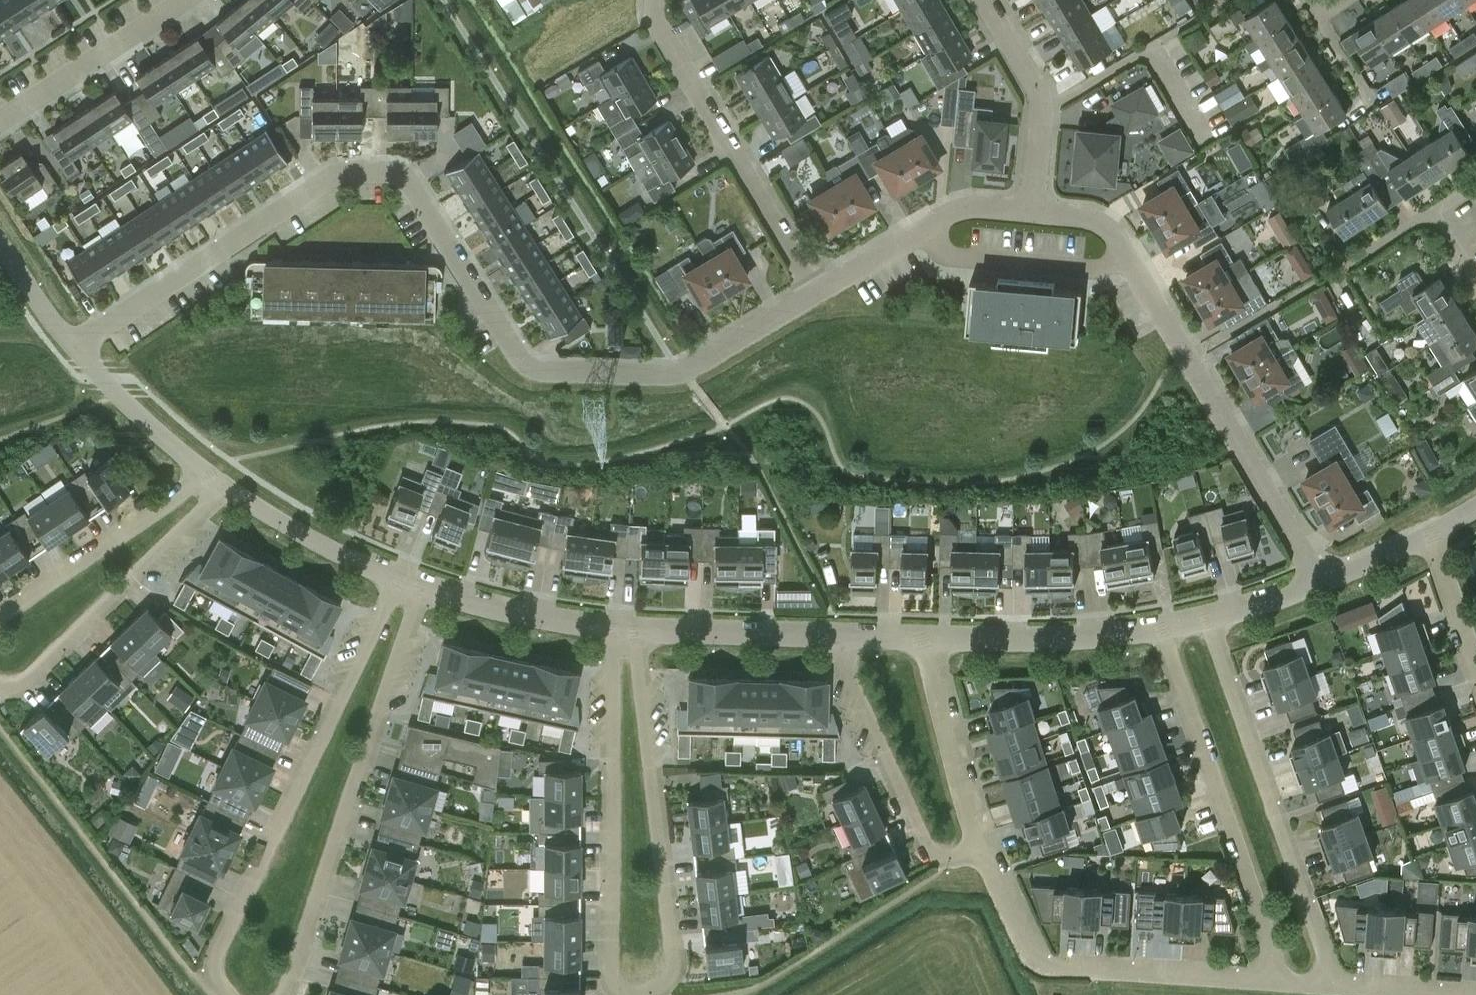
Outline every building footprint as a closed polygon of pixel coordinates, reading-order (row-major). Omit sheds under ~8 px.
[(2,40),(2,39),(0,36),(11,29),(13,32),(20,28),(2,0),(0,0),(0,37),(2,40)] [(20,28),(20,27),(19,24),(29,18),(31,21),(38,16),(27,0),(2,0),(20,28)] [(38,16),(39,15),(37,12),(47,6),(49,9),(56,4),(53,0),(27,0),(38,16)] [(235,6),(256,32),(275,17),(260,0),(242,0),(235,6)] [(275,17),(293,2),(300,11),(313,1),(312,0),(260,0),(275,17)] [(393,0),(370,0),(379,9),(393,0)] [(411,0),(407,0),(394,8),(394,16),(411,16),(411,0)] [(526,13),(547,0),(518,0),(526,13)] [(697,11),(689,16),(701,37),(711,31),(709,27),(728,15),(719,0),(690,0),(697,11)] [(728,15),(749,2),(748,0),(719,0),(728,15)] [(809,7),(815,15),(825,9),(820,0),(809,7)] [(902,11),(920,0),(896,0),(902,11)] [(915,32),(946,13),(938,0),(920,0),(902,11),(915,32)] [(1050,15),(1074,0),(1041,0),(1050,15)] [(1083,0),(1074,0),(1050,15),(1060,32),(1091,13),(1083,0)] [(1182,13),(1191,7),(1187,0),(1174,0),(1182,13)] [(1287,17),(1276,0),(1273,0),(1244,18),(1256,37),(1287,17)] [(1390,7),(1410,39),(1428,27),(1412,0),(1402,0),(1390,7)] [(1428,27),(1447,16),(1437,0),(1412,0),(1428,27)] [(1447,16),(1465,4),(1463,0),(1437,0),(1447,16)] [(845,1),(825,13),(831,25),(852,13),(845,1)] [(1384,11),(1372,19),(1391,51),(1410,39),(1390,7),(1388,4),(1382,8),(1384,11)] [(226,35),(216,43),(234,66),(245,57),(238,48),(256,32),(235,6),(215,22),(226,35)] [(345,31),(354,22),(344,13),(336,22),(345,31)] [(788,19),(793,28),(804,22),(799,13),(788,19)] [(915,32),(927,53),(959,34),(946,13),(915,32)] [(1101,30),(1091,13),(1060,32),(1070,49),(1101,30)] [(1210,26),(1218,39),(1238,27),(1230,14),(1210,26)] [(1381,56),(1391,51),(1372,19),(1369,15),(1363,19),(1365,23),(1352,31),(1372,63),(1376,69),(1386,63),(1381,56)] [(1256,37),(1246,44),(1251,52),(1261,45),(1262,45),(1268,56),(1299,36),(1287,17),(1256,37)] [(783,34),(793,28),(788,19),(778,25),(783,34)] [(339,30),(330,21),(322,29),(331,38),(339,30)] [(1201,25),(1185,37),(1197,51),(1212,39),(1201,25)] [(1113,49),(1101,30),(1070,49),(1081,68),(1113,49)] [(1461,39),(1468,49),(1475,44),(1475,36),(1473,32),(1461,39)] [(829,33),(822,37),(829,49),(836,45),(829,33)] [(940,88),(945,86),(959,77),(967,72),(961,62),(971,56),(959,34),(927,53),(940,75),(933,79),(939,89),(940,88)] [(197,36),(176,50),(194,78),(214,65),(221,75),(234,66),(216,43),(206,50),(197,36)] [(1268,56),(1258,63),(1263,70),(1273,63),(1274,64),(1281,75),(1312,56),(1299,36),(1268,56)] [(742,39),(735,43),(741,54),(748,50),(742,39)] [(746,45),(751,54),(761,47),(756,39),(746,45)] [(1468,49),(1461,39),(1449,46),(1456,56),(1468,49)] [(843,47),(849,58),(857,53),(850,42),(843,47)] [(836,45),(829,49),(835,61),(843,57),(836,45)] [(176,50),(156,63),(174,91),(194,78),(176,50)] [(1456,65),(1462,74),(1475,66),(1475,67),(1475,52),(1456,65)] [(769,54),(734,74),(748,98),(783,78),(769,54)] [(282,63),(287,71),(298,63),(293,56),(282,63)] [(598,60),(578,72),(590,92),(604,84),(611,97),(644,78),(632,56),(605,72),(598,60)] [(1281,75),(1292,93),(1323,74),(1312,56),(1281,75)] [(1436,56),(1425,63),(1430,73),(1442,65),(1436,56)] [(867,60),(856,66),(860,74),(871,68),(867,60)] [(144,90),(133,97),(149,121),(161,114),(154,104),(174,91),(156,63),(135,77),(144,90)] [(1418,80),(1430,73),(1425,63),(1413,71),(1418,80)] [(1212,70),(1204,75),(1211,85),(1218,80),(1212,70)] [(1403,71),(1384,83),(1392,96),(1411,84),(1403,71)] [(1441,74),(1436,78),(1446,92),(1451,89),(1446,71),(1441,74)] [(565,72),(555,78),(557,81),(561,88),(571,82),(567,75),(565,72)] [(263,73),(246,84),(252,93),(253,93),(254,92),(269,82),(263,73)] [(1292,93),(1304,112),(1335,93),(1323,74),(1292,93)] [(941,124),(955,125),(958,89),(959,77),(945,86),(941,124)] [(611,97),(597,105),(616,137),(636,125),(630,114),(656,98),(644,78),(611,97)] [(783,78),(748,98),(761,120),(795,100),(783,78)] [(1079,129),(1075,177),(1115,181),(1119,133),(1127,128),(1127,129),(1156,112),(1166,106),(1152,82),(1142,87),(1113,104),(1118,113),(1107,120),(1106,132),(1079,129)] [(886,98),(897,92),(893,83),(881,90),(886,98)] [(850,89),(857,102),(866,96),(859,84),(850,89)] [(1232,84),(1217,93),(1225,107),(1240,98),(1232,84)] [(311,136),(336,136),(336,98),(313,98),(313,86),(299,86),(299,115),(311,115),(311,136)] [(336,98),(336,136),(361,136),(361,115),(373,115),(373,100),(373,86),(361,86),(361,98),(336,98)] [(373,100),(373,115),(386,115),(386,136),(411,136),(411,98),(411,86),(373,86),(373,100)] [(411,98),(411,136),(436,136),(436,115),(448,115),(448,86),(434,86),(434,98),(411,98)] [(954,135),(974,137),(972,164),(990,166),(990,169),(1002,170),(1004,155),(1001,155),(1004,121),(991,120),(992,108),(965,106),(966,90),(958,89),(955,125),(954,135)] [(114,90),(93,104),(112,132),(132,119),(138,129),(149,121),(133,97),(123,104),(114,90)] [(232,92),(213,105),(219,114),(238,101),(232,92)] [(1347,111),(1335,93),(1304,112),(1316,131),(1347,111)] [(1251,95),(1226,110),(1234,123),(1259,108),(1251,95)] [(1453,127),(1432,141),(1449,168),(1470,155),(1459,137),(1468,130),(1446,95),(1436,101),(1453,127)] [(1384,111),(1394,127),(1406,119),(1394,99),(1381,107),(1384,111)] [(795,100),(761,120),(771,138),(784,131),(790,141),(820,124),(814,113),(806,118),(795,100)] [(93,104),(73,117),(92,145),(112,132),(93,104)] [(229,114),(234,122),(245,115),(240,106),(229,114)] [(219,115),(214,107),(203,114),(208,122),(219,115)] [(223,129),(234,122),(229,114),(218,121),(223,129)] [(72,158),(92,145),(73,117),(53,131),(61,144),(51,151),(67,176),(78,168),(72,158)] [(636,125),(616,137),(635,168),(682,141),(669,120),(643,136),(636,125)] [(138,129),(155,154),(166,146),(159,136),(149,121),(138,129)] [(1181,127),(1167,135),(1181,158),(1194,150),(1181,127)] [(1247,127),(1240,132),(1248,145),(1255,141),(1249,130),(1247,127)] [(266,132),(248,144),(266,171),(267,170),(277,164),(279,167),(287,161),(265,128),(264,129),(266,132)] [(906,128),(890,137),(916,180),(938,167),(916,130),(906,128)] [(1349,128),(1343,132),(1347,140),(1354,136),(1349,128)] [(168,130),(159,136),(166,146),(167,148),(176,142),(168,130)] [(193,137),(198,146),(209,138),(203,130),(193,137)] [(876,142),(856,154),(868,175),(879,168),(894,194),(916,180),(890,137),(889,134),(885,133),(877,138),(876,142)] [(187,153),(198,146),(193,137),(182,144),(187,153)] [(802,137),(781,149),(790,165),(811,152),(802,137)] [(1293,160),(1311,148),(1304,137),(1285,148),(1293,160)] [(505,145),(512,156),(520,150),(513,139),(505,145)] [(682,141),(635,168),(654,201),(674,189),(667,177),(694,161),(682,141)] [(1432,141),(1411,154),(1428,181),(1449,168),(1432,141)] [(1373,142),(1364,148),(1386,184),(1396,178),(1407,195),(1428,181),(1411,154),(1401,160),(1399,157),(1381,148),(1378,150),(1373,142)] [(248,144),(230,155),(248,183),(249,182),(259,175),(261,178),(269,173),(267,170),(266,171),(248,144)] [(1364,170),(1343,183),(1367,221),(1388,207),(1377,190),(1386,184),(1364,148),(1354,155),(1364,170)] [(478,150),(445,171),(445,172),(448,170),(455,181),(452,183),(457,191),(460,190),(460,188),(487,171),(476,153),(479,151),(478,150)] [(520,150),(512,156),(519,167),(527,161),(520,150)] [(48,194),(59,186),(43,162),(32,169),(21,151),(0,165),(0,166),(5,174),(0,177),(10,192),(15,189),(21,197),(41,184),(48,194)] [(597,157),(593,151),(582,158),(586,164),(597,157)] [(157,161),(162,169),(173,162),(167,154),(157,161)] [(868,175),(856,154),(836,166),(833,165),(824,171),(823,174),(832,189),(850,220),(872,207),(857,182),(868,175)] [(230,155),(212,167),(230,194),(231,194),(241,187),(243,190),(251,185),(249,182),(248,183),(230,155)] [(1249,159),(1238,165),(1241,169),(1251,163),(1249,159)] [(136,169),(131,161),(120,168),(125,176),(136,169)] [(151,176),(162,169),(157,161),(146,168),(151,176)] [(212,167),(194,179),(212,206),(213,206),(223,199),(225,202),(233,197),(231,194),(230,194),(212,167)] [(1143,205),(1156,227),(1199,201),(1179,168),(1158,181),(1165,192),(1143,205)] [(487,171),(460,188),(460,190),(467,200),(464,202),(469,209),(472,208),(471,207),(499,189),(487,171)] [(528,181),(535,192),(543,186),(536,175),(528,181)] [(120,185),(126,193),(137,186),(131,177),(120,185)] [(194,179),(176,191),(194,218),(195,218),(205,211),(207,214),(215,209),(213,206),(212,206),(194,179)] [(1262,180),(1252,186),(1257,195),(1267,189),(1262,180)] [(1303,185),(1314,208),(1326,203),(1314,180),(1303,185)] [(1345,234),(1367,221),(1343,183),(1332,190),(1338,200),(1328,207),(1345,234)] [(115,200),(126,193),(120,185),(109,192),(115,200)] [(543,186),(535,192),(542,203),(550,197),(543,186)] [(89,188),(80,194),(84,201),(93,196),(89,188)] [(499,189),(471,207),(472,208),(478,218),(475,220),(480,228),(483,226),(482,225),(510,207),(499,189)] [(829,233),(850,220),(832,189),(810,202),(829,233)] [(176,191),(158,203),(176,230),(177,229),(187,223),(189,226),(197,221),(195,218),(194,218),(176,191)] [(84,208),(90,217),(101,209),(95,201),(84,208)] [(1218,234),(1199,201),(1156,227),(1169,249),(1190,236),(1197,247),(1218,234)] [(158,203),(140,214),(158,242),(158,241),(169,234),(171,237),(178,232),(177,229),(176,230),(158,203)] [(510,207),(482,225),(483,226),(490,236),(487,238),(492,246),(494,244),(494,243),(522,225),(511,208),(510,207)] [(79,224),(90,217),(84,208),(73,215),(79,224)] [(1280,211),(1269,218),(1273,226),(1285,220),(1280,211)] [(551,217),(558,228),(566,223),(559,212),(551,217)] [(140,214),(122,226),(140,253),(151,246),(153,249),(160,244),(158,241),(158,242),(140,214)] [(63,216),(52,223),(57,231),(68,223),(63,216)] [(566,223),(558,228),(565,239),(573,234),(566,223)] [(522,225),(494,243),(494,244),(501,255),(498,256),(503,264),(506,263),(505,261),(533,244),(522,225)] [(121,226),(104,238),(122,265),(133,258),(135,261),(142,256),(140,253),(122,226),(121,226)] [(706,237),(696,242),(709,263),(707,264),(725,295),(747,282),(732,257),(743,250),(731,229),(719,237),(711,241),(709,238),(706,237)] [(104,238),(86,250),(104,277),(115,270),(116,273),(124,268),(122,265),(104,238)] [(1186,278),(1199,300),(1248,270),(1241,258),(1235,262),(1222,241),(1201,254),(1208,265),(1186,278)] [(533,244),(505,261),(506,263),(512,273),(509,275),(514,283),(517,281),(517,280),(545,262),(533,244)] [(574,254),(581,265),(589,259),(582,248),(574,254)] [(66,259),(65,259),(87,292),(88,292),(86,289),(96,282),(98,285),(106,280),(104,277),(86,250),(68,262),(66,259)] [(704,308),(725,295),(707,264),(696,271),(687,256),(665,269),(677,290),(689,283),(704,308)] [(250,311),(279,312),(280,260),(255,259),(253,260),(251,260),(249,261),(247,263),(246,264),(245,266),(245,268),(245,269),(245,274),(251,274),(250,311)] [(589,259),(581,265),(588,276),(596,270),(589,259)] [(314,261),(280,260),(279,312),(312,313),(314,261)] [(347,262),(314,261),(312,313),(346,313),(347,262)] [(1307,261),(1296,268),(1303,279),(1314,272),(1307,261)] [(378,262),(347,262),(346,313),(376,314),(378,262)] [(408,263),(378,262),(376,314),(406,315),(408,263)] [(545,262),(517,280),(517,281),(524,291),(521,293),(526,301),(529,299),(528,298),(557,280),(545,262)] [(432,264),(408,263),(406,315),(434,315),(435,279),(441,279),(441,274),(441,273),(441,271),(440,269),(440,268),(439,267),(437,265),(436,264),(434,264),(432,264)] [(1268,303),(1248,270),(1199,300),(1211,322),(1233,309),(1240,320),(1268,303)] [(1426,314),(1453,297),(1440,276),(1427,285),(1419,272),(1413,271),(1399,280),(1397,286),(1399,289),(1380,301),(1386,311),(1399,302),(1406,313),(1420,305),(1426,314)] [(1078,341),(1081,308),(1083,291),(1054,288),(1055,282),(999,277),(999,284),(970,281),(966,331),(994,334),(993,341),(1050,346),(1051,339),(1078,341)] [(557,280),(528,298),(529,299),(535,309),(532,311),(537,319),(540,317),(568,299),(557,280)] [(1415,321),(1428,342),(1439,335),(1466,318),(1453,297),(1426,314),(1415,321)] [(568,299),(540,317),(547,328),(544,330),(549,338),(559,331),(566,342),(590,327),(583,315),(580,317),(568,299)] [(1332,305),(1321,311),(1327,321),(1338,315),(1332,305)] [(1230,354),(1243,376),(1293,346),(1289,339),(1279,339),(1273,329),(1267,318),(1246,330),(1252,341),(1230,354)] [(1433,384),(1454,370),(1475,357),(1475,356),(1470,346),(1475,342),(1475,333),(1466,318),(1439,335),(1428,342),(1442,364),(1427,373),(1433,384)] [(620,331),(619,323),(609,324),(609,332),(620,331)] [(1297,354),(1293,346),(1243,376),(1256,398),(1277,385),(1284,396),(1305,384),(1312,379),(1297,354)] [(1376,347),(1367,353),(1379,372),(1388,367),(1376,347)] [(1363,357),(1351,364),(1356,373),(1368,366),(1363,357)] [(1461,380),(1454,370),(1433,384),(1439,394),(1461,380)] [(1465,376),(1475,393),(1475,370),(1465,376)] [(1367,385),(1358,392),(1364,400),(1368,400),(1375,394),(1367,385)] [(1467,405),(1475,419),(1475,399),(1467,405)] [(1390,433),(1400,427),(1391,411),(1381,417),(1390,433)] [(1304,480),(1317,502),(1348,484),(1365,473),(1336,423),(1309,439),(1326,467),(1304,480)] [(43,446),(51,458),(58,453),(50,441),(43,446)] [(434,460),(448,466),(455,450),(442,444),(434,460)] [(85,470),(75,477),(89,499),(98,493),(106,504),(105,505),(106,506),(133,487),(132,486),(129,489),(110,460),(88,475),(85,470)] [(402,475),(385,518),(389,519),(387,524),(402,530),(404,525),(408,527),(416,507),(417,503),(429,508),(440,481),(442,474),(426,467),(421,482),(402,475)] [(1193,473),(1178,477),(1181,487),(1196,483),(1193,473)] [(89,499),(75,477),(64,484),(67,488),(48,502),(68,531),(90,517),(89,516),(88,516),(80,505),(89,499)] [(1416,482),(1415,486),(1421,496),(1432,489),(1425,477),(1416,482)] [(440,481),(429,508),(441,512),(439,516),(432,536),(436,537),(434,542),(448,548),(450,543),(454,545),(465,518),(474,522),(479,504),(458,496),(461,489),(455,487),(440,481)] [(1355,495),(1348,484),(1317,502),(1330,524),(1352,511),(1358,522),(1379,510),(1366,489),(1355,495)] [(501,563),(505,564),(518,513),(500,508),(502,500),(485,495),(478,523),(490,527),(484,551),(487,552),(487,555),(490,558),(492,559),(496,561),(501,563)] [(1076,497),(1066,503),(1072,514),(1082,508),(1076,497)] [(25,510),(15,517),(30,539),(39,533),(46,544),(45,545),(46,546),(68,531),(48,502),(28,515),(25,510)] [(1206,510),(1214,538),(1226,534),(1232,559),(1237,558),(1238,563),(1253,558),(1252,553),(1256,552),(1246,516),(1227,521),(1222,505),(1206,510)] [(890,506),(876,506),(876,519),(890,519),(890,506)] [(537,517),(518,513),(505,564),(510,565),(512,565),(516,566),(521,566),(526,565),(527,562),(530,563),(536,538),(550,542),(556,513),(539,509),(537,517)] [(1202,541),(1214,538),(1206,510),(1189,515),(1193,530),(1174,536),(1185,572),(1189,571),(1190,576),(1205,572),(1204,567),(1208,565),(1202,541)] [(573,516),(556,513),(550,542),(565,544),(561,569),(565,569),(564,573),(568,575),(572,577),(577,578),(581,579),(584,580),(590,535),(571,532),(573,516)] [(975,594),(976,549),(977,540),(958,539),(958,527),(948,516),(941,516),(940,561),(952,561),(952,586),(955,586),(955,590),(960,591),(964,593),(968,594),(971,594),(975,594)] [(15,517),(5,524),(8,529),(0,534),(0,560),(8,572),(30,557),(29,556),(28,557),(20,545),(30,539),(15,517)] [(1125,542),(1133,587),(1137,586),(1142,584),(1144,583),(1148,581),(1152,579),(1152,576),(1155,575),(1151,550),(1163,548),(1158,520),(1141,523),(1144,539),(1125,542)] [(609,537),(590,535),(584,580),(588,580),(593,580),(597,580),(602,579),(604,578),(605,575),(608,575),(612,550),(626,552),(628,523),(611,521),(609,537)] [(646,524),(628,523),(626,552),(640,553),(639,578),(642,578),(642,582),(646,584),(651,585),(653,585),(657,586),(662,587),(664,541),(645,541),(646,524)] [(664,534),(664,541),(662,587),(669,586),(673,586),(678,585),(682,584),(683,580),(686,580),(687,555),(700,556),(701,527),(684,526),(683,535),(664,534)] [(701,543),(700,556),(714,556),(714,560),(714,581),(717,581),(717,584),(719,585),(721,586),(723,587),(726,587),(728,588),(730,588),(732,588),(734,588),(737,588),(737,589),(738,535),(719,535),(719,527),(701,527),(701,543)] [(738,535),(737,589),(738,589),(739,588),(740,588),(741,588),(742,588),(743,588),(744,588),(745,588),(746,588),(747,588),(748,587),(749,587),(750,587),(751,587),(752,587),(753,586),(754,586),(755,585),(756,585),(757,585),(757,581),(761,581),(761,556),(774,556),(774,528),(738,528),(738,535)] [(1104,529),(1086,532),(1089,561),(1104,558),(1108,583),(1112,583),(1112,586),(1117,587),(1121,587),(1126,587),(1133,587),(1125,542),(1106,545),(1104,529)] [(878,561),(891,562),(891,533),(874,532),(873,549),(854,548),(853,586),(857,586),(857,591),(873,592),(873,586),(877,586),(878,561)] [(1069,549),(1050,549),(1051,594),(1054,594),(1058,594),(1063,593),(1067,592),(1071,590),(1071,587),(1075,587),(1074,561),(1089,561),(1086,532),(1069,532),(1069,549)] [(891,533),(891,562),(903,562),(902,587),(907,587),(907,592),(922,593),(923,588),(927,588),(928,550),(908,550),(908,533),(891,533)] [(995,549),(976,549),(975,594),(980,594),(984,594),(987,593),(991,592),(995,591),(996,591),(996,587),(999,587),(1000,562),(1013,562),(1013,533),(996,533),(995,549)] [(1031,533),(1013,533),(1013,562),(1027,562),(1027,587),(1031,587),(1031,591),(1035,592),(1039,593),(1044,594),(1049,594),(1051,594),(1050,549),(1031,550),(1031,533)] [(196,587),(213,596),(239,548),(219,537),(204,564),(198,561),(181,579),(186,582),(174,602),(185,608),(196,587)] [(815,547),(811,538),(803,541),(808,550),(815,547)] [(259,560),(239,548),(213,596),(233,608),(259,560)] [(8,572),(0,560),(0,577),(8,572)] [(281,571),(259,560),(233,608),(254,619),(281,571)] [(302,583),(281,571),(254,619),(275,631),(302,583)] [(321,594),(302,583),(275,631),(295,642),(321,594)] [(778,608),(814,609),(815,586),(778,585),(778,608)] [(321,594),(295,642),(312,651),(300,672),(310,677),(321,656),(332,636),(325,633),(326,631),(327,628),(341,604),(321,594)] [(1383,627),(1377,629),(1384,650),(1431,635),(1426,620),(1419,623),(1417,616),(1408,618),(1402,600),(1379,616),(1383,627)] [(147,606),(128,624),(153,650),(171,634),(174,638),(183,629),(165,610),(157,618),(147,608),(148,607),(147,606)] [(1352,608),(1336,614),(1342,629),(1358,623),(1352,608)] [(221,616),(216,626),(222,630),(227,620),(221,616)] [(227,620),(222,630),(228,633),(234,623),(227,620)] [(128,624),(109,643),(110,644),(111,643),(121,653),(113,660),(131,679),(140,671),(142,674),(160,657),(153,650),(128,624)] [(1384,650),(1391,671),(1431,658),(1427,648),(1435,646),(1431,635),(1384,650)] [(261,638),(255,649),(262,652),(267,641),(261,638)] [(1262,674),(1267,688),(1310,673),(1302,652),(1297,654),(1292,639),(1265,648),(1271,663),(1265,665),(1267,672),(1262,674)] [(267,641),(262,652),(268,655),(274,644),(267,641)] [(423,694),(418,718),(430,720),(432,709),(435,697),(453,701),(465,648),(443,643),(436,673),(429,671),(428,671),(423,694)] [(489,653),(465,648),(453,701),(477,706),(489,653)] [(1334,652),(1331,657),(1334,663),(1344,660),(1340,650),(1334,652)] [(511,658),(489,653),(477,706),(499,711),(511,658)] [(287,655),(283,663),(290,667),(294,659),(287,655)] [(96,656),(77,675),(102,700),(119,684),(122,688),(131,679),(113,660),(105,668),(95,658),(96,657),(96,656)] [(533,663),(511,658),(499,711),(521,716),(533,663)] [(1400,691),(1404,703),(1430,694),(1427,683),(1438,679),(1431,658),(1391,671),(1398,692),(1400,691)] [(555,668),(533,663),(521,716),(543,721),(555,668)] [(266,679),(256,699),(296,718),(305,699),(304,698),(304,699),(299,697),(306,683),(311,685),(311,684),(274,665),(266,680),(266,679)] [(221,667),(218,678),(226,680),(229,670),(221,667)] [(555,668),(543,721),(562,725),(557,749),(569,751),(574,728),(579,705),(578,704),(572,703),(572,700),(578,673),(555,668)] [(1310,673),(1267,688),(1272,703),(1278,701),(1280,708),(1285,706),(1291,721),(1317,711),(1312,696),(1317,694),(1310,673)] [(77,675),(58,693),(58,694),(59,693),(69,703),(61,710),(79,729),(87,722),(83,718),(102,700),(77,675)] [(679,732),(678,756),(689,756),(690,756),(691,732),(710,733),(712,678),(688,678),(687,705),(687,708),(680,708),(679,708),(679,732)] [(737,679),(712,678),(710,733),(735,734),(737,679)] [(761,679),(737,679),(735,734),(759,734),(761,679)] [(784,680),(761,679),(759,734),(759,744),(782,745),(783,735),(784,680)] [(806,681),(784,680),(783,735),(805,735),(806,681)] [(806,681),(805,735),(821,736),(821,759),(833,760),(833,736),(834,712),(833,712),(826,712),(826,708),(827,681),(806,681)] [(1098,707),(1106,728),(1149,713),(1144,699),(1138,701),(1136,694),(1130,696),(1126,685),(1097,686),(1104,705),(1098,707)] [(992,731),(1036,717),(1029,696),(1023,697),(1020,686),(991,687),(997,706),(991,708),(993,714),(987,716),(992,731)] [(182,689),(174,702),(184,709),(193,696),(182,689)] [(1406,715),(1414,737),(1453,724),(1445,702),(1434,706),(1430,694),(1404,703),(1408,715),(1406,715)] [(296,718),(256,699),(247,718),(247,719),(241,733),(274,749),(281,734),(285,736),(285,737),(286,738),(296,718)] [(1363,700),(1350,704),(1356,723),(1369,719),(1363,700)] [(70,738),(79,729),(61,710),(53,718),(44,708),(45,707),(44,706),(20,729),(21,730),(24,727),(48,752),(67,734),(70,738)] [(176,739),(193,748),(210,716),(193,707),(176,739)] [(1071,720),(1066,708),(1058,711),(1062,723),(1071,720)] [(437,713),(435,724),(448,726),(450,716),(437,713)] [(1149,713),(1106,728),(1106,729),(1111,727),(1118,747),(1156,734),(1149,713)] [(992,731),(999,751),(1037,739),(1030,719),(1036,718),(1036,717),(992,731)] [(463,730),(470,732),(472,719),(465,718),(463,730)] [(479,721),(472,719),(470,732),(477,733),(479,721)] [(1295,752),(1290,754),(1295,768),(1338,753),(1347,750),(1339,729),(1330,732),(1325,734),(1319,719),(1293,728),(1299,743),(1293,745),(1295,752)] [(408,746),(404,761),(439,772),(444,755),(478,763),(474,780),(472,780),(472,781),(495,788),(500,746),(408,723),(402,745),(403,745),(404,744),(408,746)] [(1414,737),(1421,757),(1467,741),(1463,730),(1456,733),(1453,724),(1414,737)] [(1364,726),(1351,731),(1356,743),(1369,739),(1364,726)] [(510,741),(517,742),(520,730),(513,728),(510,741)] [(527,731),(520,730),(517,742),(524,744),(527,731)] [(274,749),(241,733),(234,747),(233,746),(224,766),(263,785),(273,765),(271,765),(271,766),(267,763),(274,749)] [(1156,734),(1118,747),(1126,768),(1163,755),(1156,734)] [(1077,739),(1082,751),(1090,748),(1086,736),(1077,739)] [(1066,754),(1075,750),(1070,738),(1062,741),(1066,754)] [(157,739),(147,747),(153,753),(162,745),(157,739)] [(1043,761),(1037,739),(999,751),(1005,773),(1043,761)] [(1373,744),(1363,748),(1367,757),(1376,753),(1373,744)] [(1421,757),(1412,760),(1419,781),(1428,778),(1430,778),(1434,789),(1459,781),(1455,769),(1461,767),(1466,765),(1460,745),(1459,744),(1421,757)] [(1338,753),(1295,768),(1300,783),(1306,781),(1308,788),(1314,786),(1319,801),(1345,791),(1340,776),(1345,774),(1338,753)] [(1073,772),(1081,769),(1077,756),(1068,759),(1073,772)] [(155,770),(168,776),(173,765),(160,759),(155,770)] [(544,772),(544,796),(580,796),(580,769),(579,769),(579,771),(565,771),(565,759),(539,759),(539,772),(544,772)] [(439,772),(404,761),(399,777),(395,775),(394,774),(387,795),(430,807),(436,787),(435,786),(439,772)] [(1128,775),(1116,779),(1119,787),(1131,782),(1135,795),(1173,782),(1165,761),(1128,774),(1128,775)] [(1092,780),(1100,777),(1096,765),(1087,768),(1092,780)] [(263,785),(224,766),(214,785),(215,786),(208,799),(241,816),(248,801),(253,803),(252,804),(253,805),(263,785)] [(1014,800),(1052,788),(1045,767),(1007,779),(1014,800)] [(129,769),(125,773),(132,781),(140,773),(136,769),(129,769)] [(792,775),(779,778),(780,784),(793,781),(792,775)] [(832,800),(842,821),(874,806),(863,782),(862,783),(863,784),(850,790),(845,780),(821,791),(827,802),(832,800)] [(117,781),(114,792),(124,794),(127,783),(117,781)] [(1443,823),(1475,812),(1475,794),(1474,789),(1463,792),(1459,781),(1434,789),(1438,801),(1436,802),(1443,823)] [(1173,782),(1135,795),(1142,815),(1137,817),(1180,802),(1173,782)] [(1102,783),(1094,786),(1101,807),(1109,804),(1105,792),(1102,783)] [(686,799),(690,826),(725,821),(723,798),(728,797),(726,785),(700,788),(702,799),(688,801),(688,799),(686,799)] [(1083,800),(1091,797),(1087,785),(1078,788),(1083,800)] [(1014,800),(1021,821),(1064,807),(1064,806),(1058,808),(1052,788),(1014,800)] [(484,789),(482,800),(493,801),(494,790),(484,789)] [(430,807),(387,795),(381,816),(383,816),(387,817),(383,832),(418,843),(423,828),(430,807)] [(539,819),(539,832),(565,832),(579,832),(579,822),(580,822),(580,796),(544,796),(544,819),(539,819)] [(241,816),(208,799),(201,813),(200,813),(191,832),(230,852),(240,832),(239,832),(234,830),(241,816)] [(1318,834),(1323,848),(1366,833),(1358,812),(1353,814),(1347,799),(1321,808),(1327,823),(1321,825),(1323,832),(1318,834)] [(1180,802),(1137,817),(1144,838),(1150,837),(1154,848),(1183,846),(1176,827),(1182,825),(1179,818),(1185,816),(1180,802)] [(1398,819),(1393,805),(1380,809),(1384,824),(1398,819)] [(874,806),(842,821),(852,843),(847,845),(852,856),(876,845),(871,835),(884,829),(884,831),(885,830),(874,806)] [(1071,828),(1064,807),(1021,821),(1025,835),(1031,833),(1033,840),(1039,839),(1043,854),(1070,845),(1065,830),(1071,828)] [(1450,843),(1475,835),(1475,812),(1443,823),(1450,843)] [(1107,813),(1098,816),(1102,829),(1111,825),(1107,813)] [(117,816),(109,831),(121,837),(129,821),(117,816)] [(725,821),(690,826),(693,852),(694,852),(694,850),(708,849),(709,860),(735,856),(734,844),(728,845),(725,821)] [(230,852),(191,832),(181,852),(182,852),(175,866),(209,883),(216,868),(220,870),(220,871),(221,871),(230,852)] [(418,843),(383,832),(378,848),(374,847),(374,846),(373,846),(367,866),(409,879),(415,858),(414,858),(418,843)] [(565,832),(539,832),(539,844),(544,844),(544,868),(580,868),(580,841),(579,841),(579,843),(565,843),(565,832)] [(1366,833),(1323,848),(1328,863),(1334,861),(1336,867),(1342,865),(1347,881),(1373,871),(1368,856),(1374,854),(1366,833)] [(1450,843),(1457,865),(1463,863),(1467,874),(1475,874),(1475,835),(1450,843)] [(114,838),(109,849),(119,854),(124,843),(114,838)] [(852,856),(856,866),(847,871),(860,899),(876,892),(874,889),(904,875),(906,878),(907,878),(893,848),(892,848),(893,849),(880,855),(876,845),(852,856)] [(1428,854),(1419,857),(1422,866),(1427,864),(1430,859),(1428,854)] [(735,856),(709,860),(710,870),(697,872),(696,871),(695,871),(698,897),(734,893),(731,869),(736,869),(735,856)] [(803,862),(795,866),(800,877),(808,874),(803,862)] [(209,883),(175,866),(157,904),(196,922),(207,899),(206,899),(201,897),(209,883)] [(409,879),(367,866),(360,887),(362,888),(362,887),(367,888),(362,904),(397,914),(402,899),(403,900),(409,879)] [(580,868),(544,868),(544,891),(539,891),(539,904),(565,904),(565,893),(579,893),(579,894),(580,894),(580,868)] [(792,882),(790,872),(778,874),(779,884),(792,882)] [(1391,878),(1390,892),(1402,893),(1403,878),(1391,878)] [(474,879),(470,895),(478,898),(483,882),(474,879)] [(1069,935),(1082,935),(1085,888),(1066,887),(1066,891),(1057,890),(1057,886),(1032,885),(1043,920),(1055,921),(1055,917),(1064,918),(1064,921),(1069,922),(1069,935)] [(1085,888),(1082,935),(1096,936),(1097,923),(1102,924),(1102,920),(1111,921),(1111,924),(1130,925),(1132,891),(1113,890),(1113,893),(1103,893),(1103,889),(1085,888)] [(1169,940),(1183,941),(1185,894),(1167,893),(1167,896),(1157,896),(1157,892),(1139,891),(1137,926),(1155,927),(1155,923),(1165,924),(1165,927),(1170,928),(1169,940)] [(734,893),(698,897),(701,923),(703,923),(702,922),(705,921),(707,932),(718,931),(744,928),(742,916),(737,916),(734,893)] [(1185,894),(1183,941),(1197,942),(1197,929),(1202,930),(1202,926),(1212,927),(1212,930),(1236,932),(1226,896),(1214,895),(1214,899),(1204,898),(1204,895),(1185,894)] [(1371,954),(1384,955),(1388,907),(1370,906),(1369,909),(1360,908),(1360,905),(1336,903),(1345,939),(1358,940),(1358,936),(1367,937),(1367,941),(1372,941),(1371,954)] [(397,914),(362,904),(357,919),(353,918),(353,917),(352,917),(346,938),(388,950),(394,929),(393,929),(397,914)] [(565,904),(539,904),(539,916),(532,916),(532,940),(544,940),(580,940),(580,913),(579,913),(579,915),(565,915),(565,904)] [(1388,907),(1384,955),(1398,956),(1399,943),(1404,943),(1404,940),(1414,940),(1413,944),(1432,945),(1435,911),(1416,909),(1416,913),(1406,912),(1407,909),(1388,907)] [(1440,946),(1457,947),(1458,944),(1468,945),(1468,948),(1472,948),(1472,961),(1475,961),(1475,914),(1471,913),(1470,917),(1460,916),(1460,913),(1443,911),(1440,946)] [(466,922),(463,931),(476,935),(479,926),(466,922)] [(757,927),(744,929),(745,939),(758,937),(757,927)] [(705,942),(704,942),(708,975),(709,975),(709,971),(743,967),(740,941),(740,940),(745,939),(744,929),(744,928),(718,931),(719,942),(705,944),(705,942)] [(814,928),(809,931),(813,941),(823,937),(821,931),(814,928)] [(388,950),(346,938),(340,959),(341,959),(341,958),(346,960),(341,975),(376,986),(381,971),(382,971),(388,950)] [(580,940),(544,940),(544,963),(538,963),(538,976),(565,976),(565,965),(578,965),(578,966),(580,966),(580,940)] [(482,944),(482,959),(494,959),(494,944),(482,944)] [(457,956),(453,967),(471,972),(474,961),(457,956)] [(450,994),(467,994),(472,978),(456,973),(450,994)] [(341,975),(336,991),(332,989),(331,988),(329,994),(374,994),(376,986),(341,975)] [(538,976),(528,976),(528,994),(580,994),(580,986),(578,986),(578,987),(565,987),(565,976),(538,976)]
